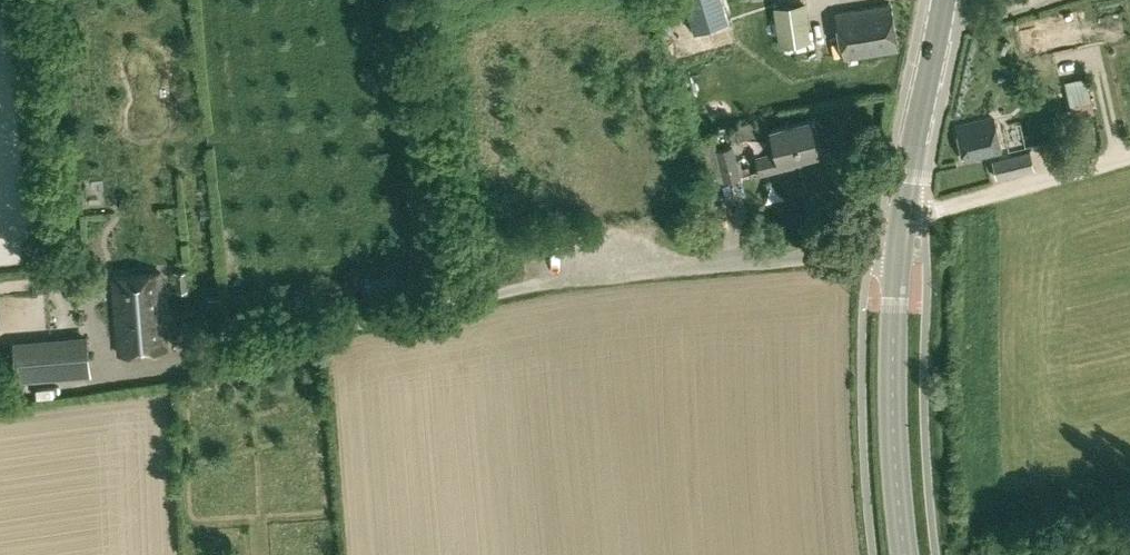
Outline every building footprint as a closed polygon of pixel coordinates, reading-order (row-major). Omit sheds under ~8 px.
[(729,21),(722,0),(684,0),(694,32),(729,21)] [(811,41),(806,2),(773,6),(779,45),(811,41)] [(836,15),(840,41),(844,59),(898,49),(889,5),(836,15)] [(1066,87),(1070,105),(1093,100),(1089,82),(1066,87)] [(710,108),(714,123),(733,118),(730,103),(710,108)] [(751,120),(755,136),(770,132),(765,116),(751,120)] [(757,158),(760,172),(792,164),(790,159),(817,152),(809,119),(771,129),(777,153),(757,158)] [(998,145),(993,119),(957,128),(964,159),(983,155),(1000,151),(998,145)] [(715,149),(723,182),(741,178),(733,145),(715,149)] [(1032,171),(1027,151),(1002,158),(991,160),(996,179),(1032,171)] [(175,271),(176,290),(188,289),(187,270),(175,271)] [(162,293),(161,272),(113,275),(119,353),(166,349),(162,293)] [(14,341),(17,380),(90,373),(87,335),(14,341)]
